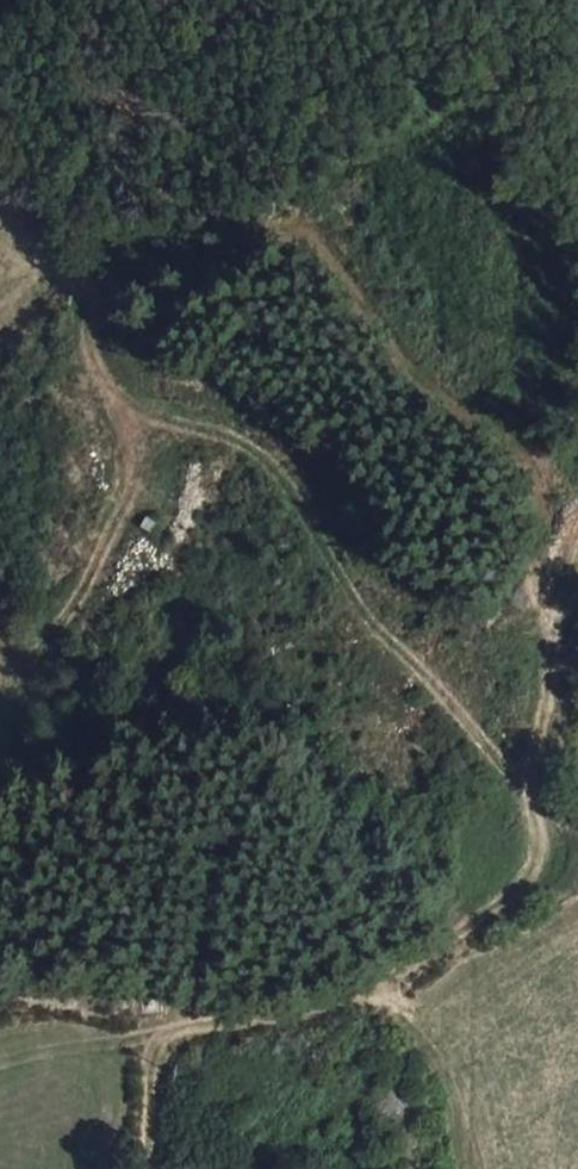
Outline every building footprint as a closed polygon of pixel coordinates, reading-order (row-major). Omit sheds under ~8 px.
[(178,279),(166,282),(169,292),(180,290),(178,279)] [(156,525),(147,518),(140,527),(150,534),(156,525)] [(54,702),(44,695),(38,703),(47,710),(54,702)]
